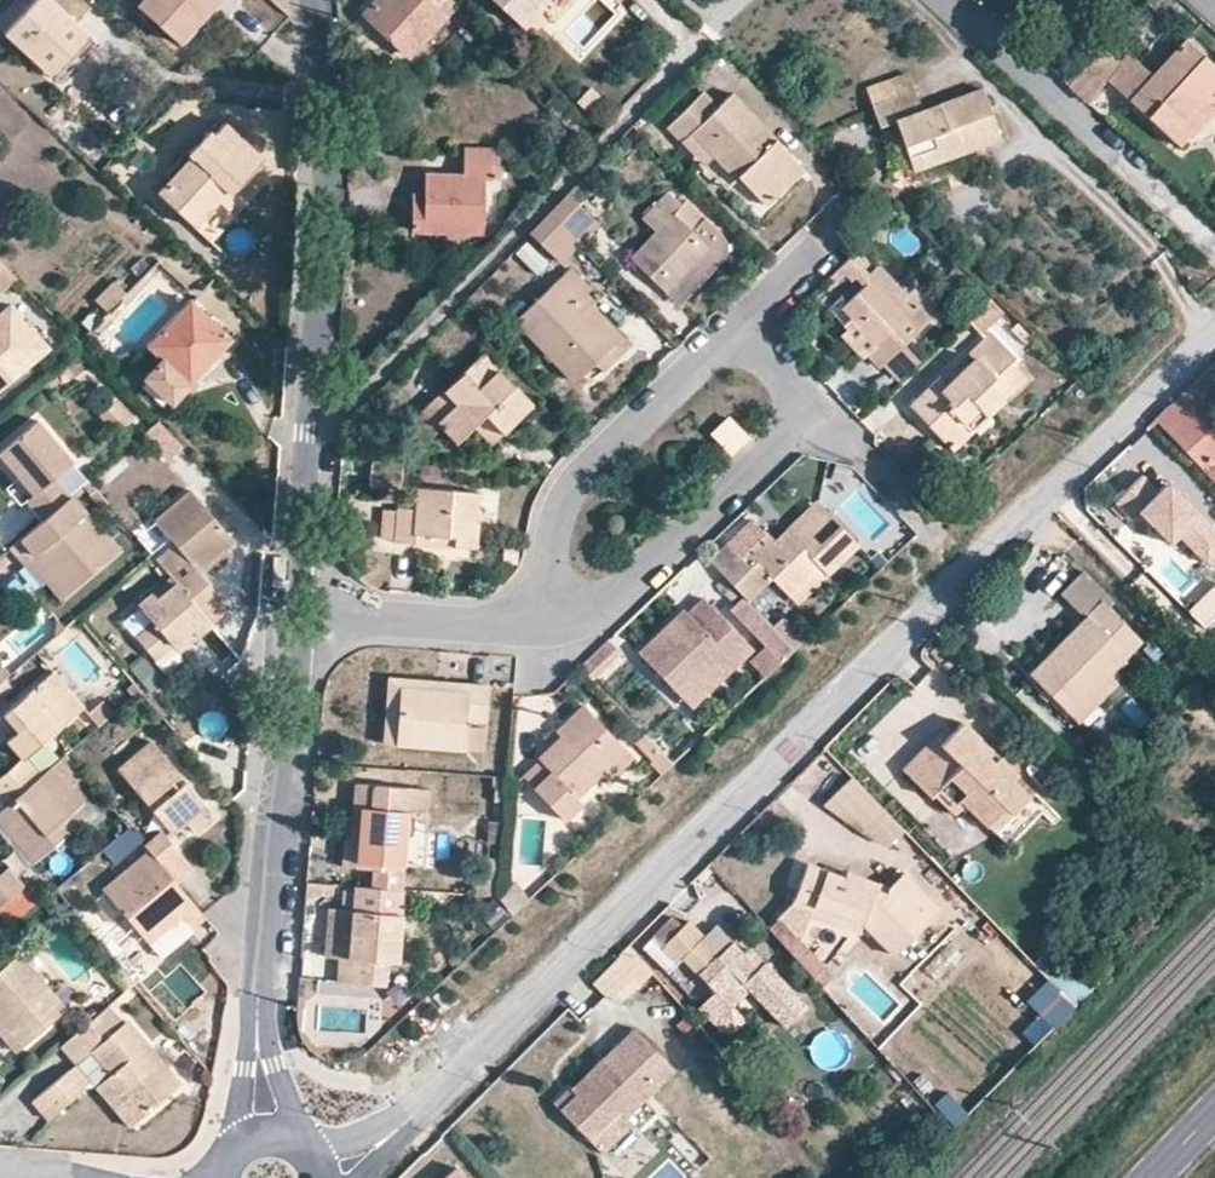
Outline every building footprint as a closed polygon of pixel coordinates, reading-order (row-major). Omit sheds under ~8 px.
[(88,33),(53,0),(18,0),(0,19),(0,21),(9,29),(6,32),(49,73),(88,33)] [(89,8),(81,0),(61,0),(78,18),(89,8)] [(142,7),(183,45),(225,0),(148,0),(142,7)] [(445,14),(457,1),(456,0),(383,0),(368,16),(409,54),(445,14)] [(514,20),(530,3),(536,8),(543,0),(493,0),(514,20)] [(1145,2),(1157,12),(1168,0),(1148,0),(1145,2)] [(445,14),(460,28),(473,15),(457,1),(445,14)] [(530,3),(514,20),(523,30),(540,13),(536,8),(530,3)] [(1135,36),(1150,19),(1143,14),(1129,30),(1135,36)] [(1164,30),(1150,19),(1135,36),(1148,48),(1164,30)] [(95,39),(88,33),(49,73),(56,79),(95,39)] [(1069,85),(1087,103),(1107,81),(1180,146),(1196,131),(1184,120),(1205,99),(1214,88),(1214,67),(1185,40),(1152,75),(1111,39),(1069,85)] [(1002,141),(981,89),(922,110),(908,73),(866,87),(881,126),(896,123),(914,172),(1002,141)] [(692,133),(729,169),(736,165),(742,174),(739,179),(766,205),(804,169),(732,95),(720,106),(706,93),(668,128),(681,142),(692,133)] [(1184,120),(1196,131),(1214,109),(1205,99),(1184,120)] [(229,191),(231,193),(264,159),(225,123),(215,134),(210,130),(186,154),(191,159),(171,180),(158,194),(212,241),(234,217),(227,209),(219,201),(229,191)] [(462,223),(482,224),(484,177),(498,177),(500,148),(465,148),(464,176),(427,174),(427,193),(427,203),(414,204),(412,231),(461,233),(462,223)] [(191,159),(186,154),(183,151),(164,173),(171,180),(191,159)] [(736,165),(729,169),(739,179),(742,174),(736,165)] [(588,172),(579,182),(591,194),(600,184),(588,172)] [(236,199),(231,193),(229,191),(219,201),(227,209),(236,199)] [(692,267),(719,238),(724,234),(689,200),(683,206),(668,192),(642,218),(657,232),(631,259),(679,303),(703,279),(692,267)] [(427,203),(427,193),(414,193),(414,204),(427,203)] [(549,212),(580,244),(599,225),(568,193),(549,212)] [(562,263),(580,244),(549,212),(530,232),(562,263)] [(482,233),(482,224),(462,223),(461,233),(482,233)] [(726,247),(719,238),(692,267),(703,279),(725,254),(726,247)] [(550,263),(528,243),(516,254),(539,274),(550,263)] [(0,260),(0,291),(1,292),(17,276),(0,260)] [(865,354),(880,369),(931,319),(880,265),(866,278),(868,282),(842,308),(833,317),(847,331),(841,337),(862,358),(865,354)] [(578,380),(596,362),(616,344),(581,306),(594,291),(571,269),(518,320),(578,380)] [(108,310),(124,293),(112,281),(95,299),(108,310)] [(616,344),(596,362),(605,371),(632,344),(595,306),(601,299),(594,291),(581,306),(616,344)] [(982,333),(1004,311),(990,297),(968,318),(982,333)] [(172,404),(233,338),(188,299),(145,346),(162,362),(144,379),(172,404)] [(49,349),(27,323),(25,326),(7,306),(0,312),(0,388),(49,349)] [(977,405),(987,414),(1025,378),(1011,362),(1015,357),(992,334),(972,353),(978,357),(958,376),(949,385),(940,377),(911,405),(943,438),(977,405)] [(484,413),(504,434),(534,406),(485,354),(412,422),(429,438),(442,427),(456,442),(474,424),(484,413)] [(949,385),(958,376),(949,368),(940,377),(949,385)] [(1194,383),(1156,419),(1214,480),(1214,405),(1213,403),(1194,383)] [(131,421),(114,403),(100,416),(116,435),(131,421)] [(952,448),(987,414),(977,405),(943,438),(952,448)] [(495,442),(504,434),(484,413),(474,424),(495,442)] [(750,438),(729,417),(712,433),(733,453),(750,438)] [(70,497),(54,479),(71,463),(37,421),(0,452),(0,458),(20,481),(28,475),(41,489),(33,497),(27,502),(42,521),(70,497)] [(177,446),(160,428),(149,437),(167,455),(177,446)] [(404,463),(374,460),(372,485),(402,486),(404,463)] [(28,475),(20,481),(33,497),(41,489),(28,475)] [(1214,559),(1214,531),(1168,484),(1158,494),(1142,478),(1115,505),(1131,521),(1138,514),(1170,546),(1179,538),(1207,566),(1214,559)] [(395,542),(416,544),(416,535),(457,538),(456,547),(477,549),(481,492),(418,487),(416,509),(398,508),(398,511),(383,510),(382,537),(395,538),(395,542)] [(169,575),(210,624),(230,607),(207,579),(200,572),(226,549),(235,542),(188,489),(154,519),(174,544),(156,560),(167,573),(169,575)] [(117,551),(70,497),(42,521),(19,541),(34,555),(35,555),(67,594),(117,551)] [(795,538),(824,508),(815,500),(786,528),(795,538)] [(858,544),(824,508),(795,538),(786,528),(774,539),(766,530),(738,557),(750,568),(757,561),(787,593),(817,565),(827,574),(858,544)] [(136,533),(147,548),(164,536),(153,521),(136,533)] [(416,535),(416,544),(456,547),(457,538),(416,535)] [(200,572),(207,579),(233,556),(226,549),(200,572)] [(60,600),(67,594),(35,555),(34,555),(23,566),(39,586),(45,582),(60,600)] [(156,560),(151,555),(146,558),(161,577),(167,573),(156,560)] [(796,603),(827,574),(817,565),(787,593),(796,603)] [(1062,595),(1085,617),(1108,593),(1084,572),(1062,595)] [(198,634),(210,624),(169,575),(154,589),(148,583),(136,593),(143,599),(136,604),(150,621),(134,634),(155,660),(170,647),(192,629),(198,634)] [(1108,593),(1085,617),(1031,676),(1067,714),(1107,674),(1140,640),(1108,609),(1116,600),(1108,593)] [(751,624),(761,614),(745,597),(734,607),(751,624)] [(724,651),(732,659),(748,644),(703,598),(688,613),(683,609),(639,653),(681,697),(700,681),(696,677),(724,651)] [(794,646),(761,614),(751,624),(769,642),(755,655),(769,669),(794,646)] [(175,653),(198,634),(192,629),(170,647),(175,653)] [(1161,650),(1150,639),(1139,650),(1150,661),(1161,650)] [(608,640),(580,668),(594,682),(623,655),(608,640)] [(736,663),(732,659),(724,651),(696,677),(700,681),(681,697),(690,706),(736,663)] [(7,741),(23,759),(25,757),(84,708),(54,672),(4,714),(18,732),(11,738),(7,741)] [(1107,674),(1067,714),(1077,724),(1116,684),(1107,674)] [(383,744),(396,745),(402,688),(467,693),(468,681),(389,676),(383,744)] [(402,688),(396,745),(484,751),(488,683),(468,681),(467,693),(402,688)] [(112,715),(119,709),(109,697),(101,703),(112,715)] [(98,726),(112,715),(101,703),(88,714),(98,726)] [(634,758),(583,705),(556,730),(561,735),(537,757),(540,760),(523,776),(564,821),(583,803),(578,797),(599,776),(608,784),(634,758)] [(11,738),(18,732),(4,714),(0,717),(0,724),(11,738)] [(936,790),(951,805),(960,798),(966,804),(987,826),(1004,810),(1010,815),(1027,797),(1011,783),(1017,777),(1018,775),(999,756),(992,762),(973,743),(980,737),(964,721),(951,734),(944,726),(901,769),(930,797),(936,790)] [(635,742),(653,760),(661,751),(644,733),(635,742)] [(999,756),(980,737),(973,743),(992,762),(999,756)] [(180,775),(151,741),(118,768),(146,802),(180,775)] [(650,763),(659,773),(671,762),(661,751),(653,760),(650,763)] [(5,806),(41,776),(25,757),(23,759),(0,778),(0,800),(5,806)] [(52,766),(41,776),(5,806),(0,811),(0,822),(10,835),(34,863),(75,828),(66,818),(82,804),(52,766)] [(887,790),(912,816),(926,802),(901,776),(887,790)] [(888,815),(851,777),(823,806),(866,838),(888,815)] [(1004,810),(987,826),(1007,845),(1043,810),(1044,801),(1017,777),(1011,783),(1027,797),(1010,815),(1004,810)] [(214,816),(185,783),(153,810),(171,832),(184,820),(194,832),(214,816)] [(374,886),(404,888),(408,827),(409,811),(428,812),(429,789),(358,784),(356,824),(361,824),(359,839),(347,839),(345,866),(376,869),(374,886)] [(960,798),(951,805),(958,812),(966,804),(960,798)] [(409,811),(408,827),(426,829),(428,812),(409,811)] [(147,850),(176,884),(193,869),(161,831),(143,846),(147,850)] [(34,863),(10,835),(4,840),(14,853),(3,863),(7,868),(16,878),(34,863)] [(192,931),(206,918),(176,884),(147,850),(103,889),(115,902),(102,915),(112,925),(125,915),(140,933),(159,956),(181,937),(178,933),(173,927),(182,920),(187,925),(192,931)] [(7,868),(0,874),(0,906),(23,886),(16,878),(7,868)] [(876,895),(878,888),(847,876),(844,881),(808,868),(796,902),(861,928),(892,961),(940,915),(904,877),(887,892),(885,898),(876,895)] [(515,876),(497,894),(513,911),(532,893),(515,876)] [(307,882),(306,894),(334,895),(335,883),(307,882)] [(399,961),(404,888),(374,886),(354,885),(353,909),(351,932),(341,931),(338,959),(337,984),(385,986),(387,961),(399,961)] [(887,892),(878,888),(876,895),(885,898),(887,892)] [(502,911),(495,905),(487,913),(495,919),(502,911)] [(324,957),(338,959),(341,931),(351,932),(353,909),(328,908),(324,957)] [(128,943),(140,933),(125,915),(112,925),(128,943)] [(178,933),(187,925),(182,920),(173,927),(178,933)] [(685,926),(663,947),(681,965),(688,959),(700,971),(746,1019),(767,999),(793,1026),(807,1012),(748,950),(740,957),(731,966),(724,957),(716,950),(719,948),(702,930),(695,936),(685,926)] [(681,965),(663,947),(655,955),(673,973),(681,965)] [(732,949),(724,957),(731,966),(740,957),(732,949)] [(656,978),(631,951),(595,985),(620,1011),(656,978)] [(21,952),(0,971),(0,1037),(14,1053),(67,1007),(21,952)] [(123,992),(135,982),(114,959),(104,969),(123,992)] [(688,959),(681,965),(693,978),(700,971),(688,959)] [(1054,1034),(1077,1013),(1050,982),(1026,1003),(1054,1034)] [(107,1006),(59,1047),(74,1064),(32,1101),(47,1120),(91,1083),(107,1102),(115,1095),(136,1120),(181,1082),(128,1021),(124,1023),(107,1006)] [(622,1115),(629,1121),(678,1072),(636,1031),(575,1092),(579,1096),(562,1113),(593,1144),(622,1115)] [(579,1096),(575,1092),(572,1089),(555,1106),(562,1113),(579,1096)] [(951,1094),(933,1106),(951,1132),(969,1120),(951,1094)] [(115,1095),(107,1102),(128,1127),(136,1120),(115,1095)] [(636,1128),(629,1121),(622,1115),(593,1144),(607,1157),(636,1128)]
